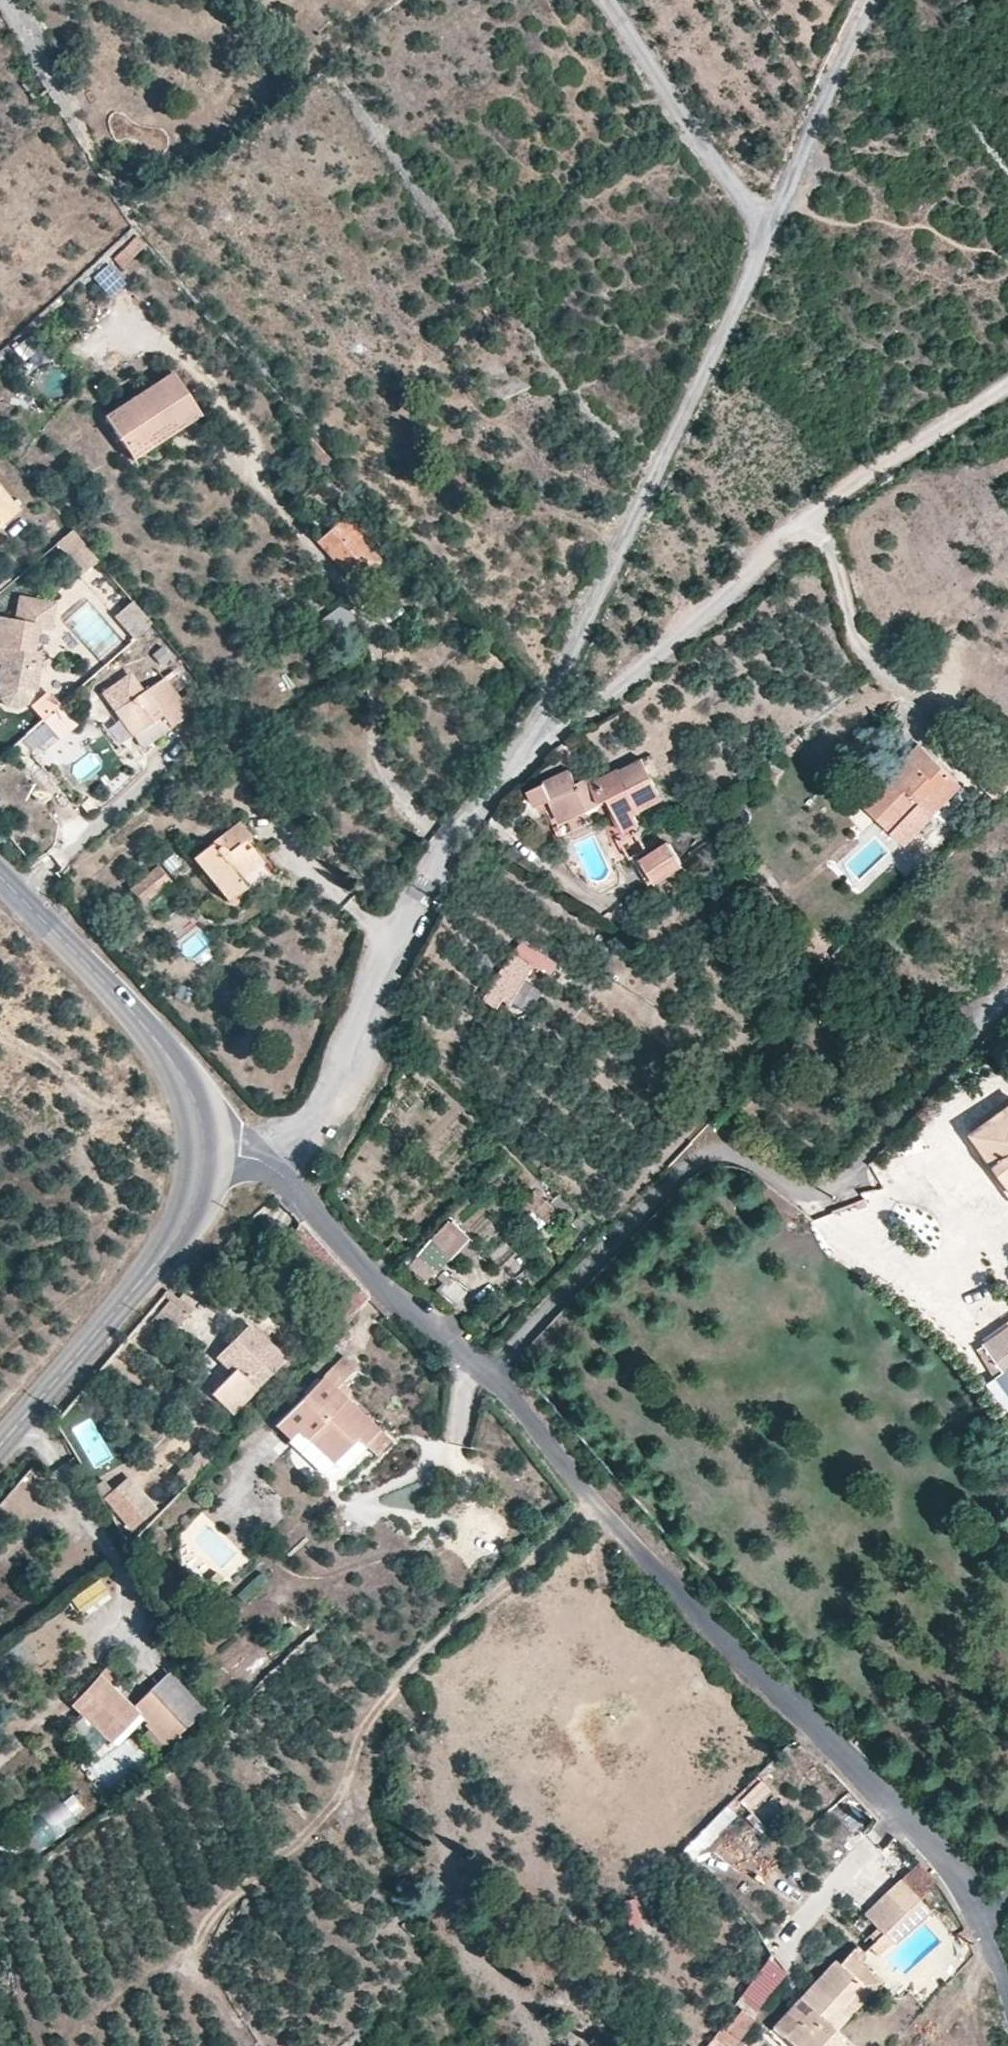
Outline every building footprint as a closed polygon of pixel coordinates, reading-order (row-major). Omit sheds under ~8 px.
[(124,270),(148,248),(137,236),(113,259),(124,270)] [(110,300),(128,285),(110,263),(92,278),(110,300)] [(202,416),(173,371),(104,416),(128,452),(170,425),(175,433),(202,416)] [(134,461),(175,433),(170,425),(128,452),(134,461)] [(338,467),(310,435),(300,444),(328,475),(338,467)] [(0,487),(0,528),(21,511),(0,487)] [(378,557),(344,518),(316,542),(350,581),(378,557)] [(100,560),(74,530),(57,544),(83,575),(100,560)] [(40,629),(52,631),(59,604),(21,596),(16,621),(0,618),(0,665),(1,665),(0,668),(0,701),(2,703),(6,706),(10,708),(15,709),(18,710),(22,709),(27,707),(30,705),(34,700),(36,696),(45,655),(35,653),(40,629)] [(152,623),(134,601),(116,617),(134,639),(152,623)] [(191,714),(177,693),(187,686),(176,669),(115,710),(133,736),(163,716),(171,727),(191,714)] [(47,694),(32,708),(44,721),(29,735),(47,753),(77,725),(47,694)] [(141,748),(171,727),(163,716),(133,736),(141,748)] [(961,785),(918,743),(907,755),(860,802),(893,833),(895,831),(922,803),(934,814),(961,785)] [(593,780),(590,775),(575,783),(569,770),(527,790),(535,806),(547,800),(560,824),(588,810),(586,808),(599,802),(606,798),(627,841),(648,830),(639,811),(664,801),(641,758),(618,769),(618,767),(593,780)] [(599,802),(586,808),(588,810),(599,803),(599,802)] [(934,814),(922,803),(895,831),(903,840),(907,840),(911,839),(934,814)] [(240,880),(263,862),(251,847),(246,851),(241,845),(251,837),(239,822),(193,858),(228,903),(246,888),(240,880)] [(682,866),(668,845),(642,862),(655,883),(682,866)] [(143,904),(171,882),(158,865),(130,888),(143,904)] [(553,977),(561,962),(521,941),(495,990),(516,1001),(535,967),(553,977)] [(416,1020),(405,1015),(397,1030),(408,1035),(416,1020)] [(968,1133),(991,1165),(993,1164),(1007,1184),(1007,1106),(968,1133)] [(507,1182),(498,1171),(489,1178),(498,1189),(507,1182)] [(559,1193),(555,1189),(549,1195),(553,1199),(559,1193)] [(558,1211),(543,1196),(530,1208),(545,1224),(542,1227),(538,1223),(532,1228),(536,1234),(531,1238),(538,1247),(555,1231),(548,1224),(558,1211)] [(433,1242),(453,1261),(474,1239),(454,1220),(433,1242)] [(422,1273),(415,1267),(408,1273),(417,1280),(422,1273)] [(467,1291),(452,1277),(436,1294),(453,1309),(467,1291)] [(188,1314),(170,1300),(159,1313),(177,1328),(188,1314)] [(288,1357),(251,1323),(220,1356),(235,1370),(212,1395),(235,1416),(261,1389),(259,1388),(288,1357)] [(984,1343),(1003,1371),(1007,1367),(1007,1327),(984,1343)] [(1003,1371),(984,1343),(976,1349),(995,1376),(1003,1371)] [(358,1366),(345,1354),(324,1376),(338,1388),(358,1366)] [(1007,1368),(1003,1371),(995,1376),(1007,1394),(1007,1369),(1007,1368)] [(381,1429),(338,1388),(324,1376),(275,1426),(290,1441),(298,1433),(306,1441),(308,1439),(333,1463),(358,1438),(366,1445),(381,1429)] [(395,1442),(381,1429),(366,1445),(368,1447),(379,1458),(395,1442)] [(366,1445),(358,1438),(333,1463),(308,1439),(306,1441),(298,1433),(290,1441),(334,1483),(368,1447),(366,1445)] [(131,1478),(106,1498),(133,1531),(158,1511),(131,1478)] [(110,1492),(104,1483),(96,1489),(102,1498),(110,1492)] [(100,1579),(71,1599),(84,1617),(113,1597),(100,1579)] [(117,1675),(107,1666),(101,1673),(111,1682),(117,1675)] [(202,1709),(165,1673),(135,1704),(111,1682),(101,1673),(71,1705),(112,1744),(136,1718),(166,1747),(202,1709)] [(873,1745),(862,1735),(853,1744),(864,1754),(873,1745)] [(763,1779),(740,1801),(752,1813),(774,1790),(763,1779)] [(27,1854),(73,1817),(60,1800),(56,1803),(13,1837),(22,1848),(27,1854)] [(917,1862),(901,1878),(921,1897),(935,1882),(917,1862)] [(2,1875),(0,1876),(0,1890),(9,1883),(2,1875)] [(921,1897),(901,1878),(864,1914),(883,1933),(884,1932),(919,1899),(921,1897)] [(933,1913),(919,1899),(884,1932),(893,1940),(898,1945),(933,1913)] [(636,1902),(624,1905),(630,1929),(642,1926),(636,1902)] [(614,1929),(606,1914),(594,1921),(603,1936),(614,1929)] [(970,1940),(965,1930),(956,1936),(964,1945),(970,1940)] [(893,1940),(884,1932),(883,1933),(867,1947),(875,1957),(893,1940)] [(871,1994),(883,1982),(850,1952),(839,1964),(871,1994)] [(737,2001),(756,2016),(788,1973),(769,1959),(737,2001)] [(871,1994),(839,1964),(835,1961),(794,2004),(805,2014),(784,2036),(794,2045),(845,2045),(834,2037),(839,2031),(837,2030),(871,1994)] [(805,2014),(794,2004),(773,2026),(784,2036),(805,2014)] [(757,2017),(742,2006),(725,2029),(740,2040),(757,2017)]
